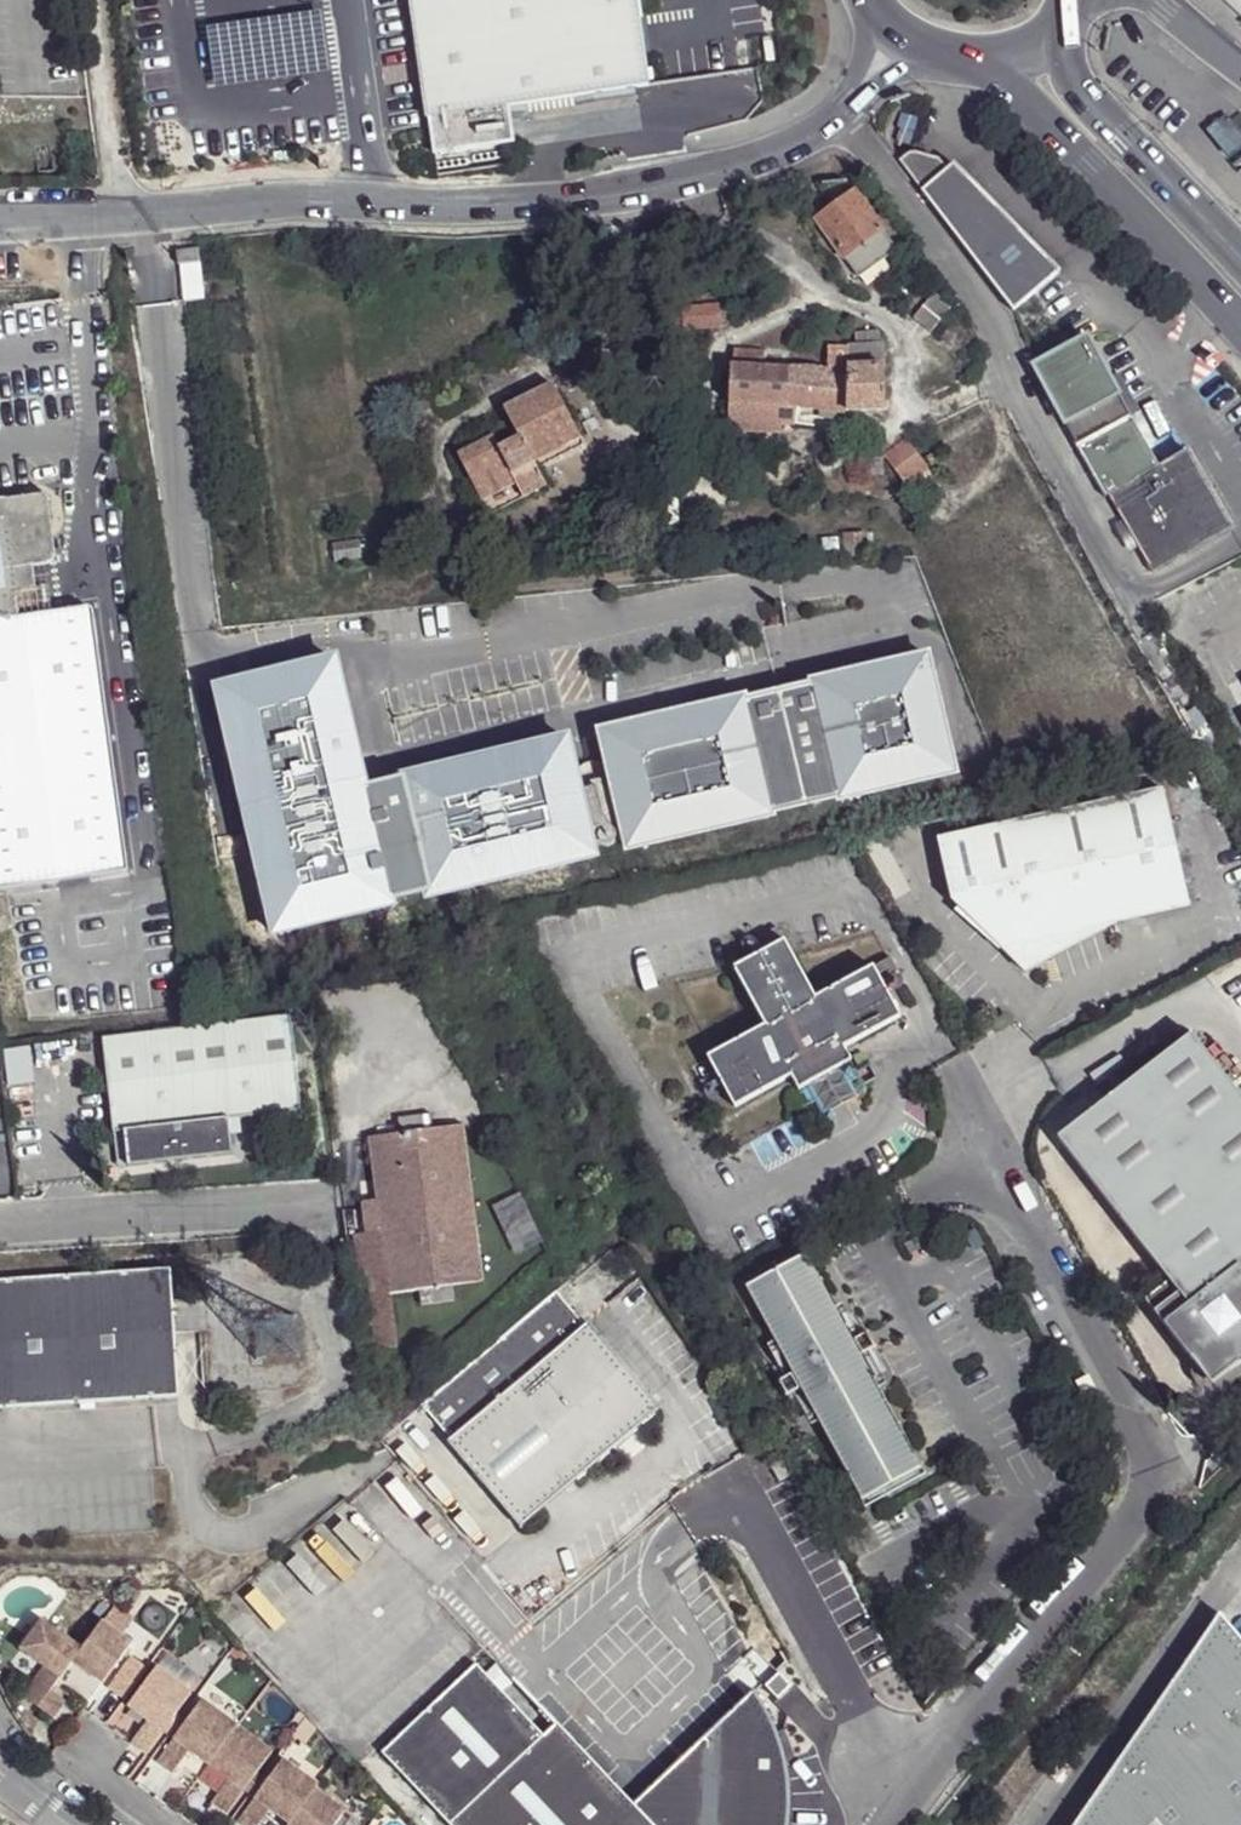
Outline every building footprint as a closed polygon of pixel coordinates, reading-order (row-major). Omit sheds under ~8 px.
[(142,71),(177,66),(173,34),(273,20),(270,0),(132,0),(142,71)] [(648,88),(636,0),(413,0),(435,154),(502,144),(498,111),(648,88)] [(1220,119),(1206,132),(1228,158),(1240,147),(1240,143),(1220,119)] [(899,153),(888,161),(996,313),(1057,269),(948,162),(942,167),(933,159),(912,150),(905,150),(899,153)] [(942,167),(948,162),(940,153),(933,159),(942,167)] [(881,231),(852,193),(814,221),(844,259),(881,231)] [(895,251),(881,231),(844,259),(858,278),(895,251)] [(214,240),(192,242),(192,256),(214,253),(214,240)] [(951,309),(934,294),(913,318),(931,333),(951,309)] [(722,302),(683,305),(685,329),(723,325),(722,302)] [(685,329),(683,305),(663,307),(665,330),(685,329)] [(880,342),(880,331),(856,332),(856,343),(880,342)] [(1084,333),(1029,364),(1072,443),(1095,430),(1128,412),(1084,333)] [(884,367),(884,342),(880,342),(856,343),(848,343),(847,347),(849,368),(884,367)] [(849,368),(847,347),(826,346),(826,368),(846,373),(847,368),(849,368)] [(761,364),(761,350),(733,349),(732,365),(761,364)] [(788,401),(787,364),(761,364),(732,365),(731,365),(732,400),(786,401),(788,401)] [(805,364),(787,364),(788,401),(804,404),(813,407),(847,412),(846,373),(826,368),(805,364)] [(884,411),(884,367),(849,368),(847,368),(846,373),(847,412),(850,412),(884,411)] [(582,441),(552,384),(505,408),(519,437),(506,446),(499,449),(493,437),(458,454),(483,502),(490,515),(524,499),(548,488),(535,465),(582,441)] [(786,419),(786,401),(732,400),(731,426),(786,426),(786,419)] [(804,420),(804,404),(788,401),(786,401),(786,419),(804,420)] [(1095,430),(1072,443),(1100,493),(1103,491),(1146,570),(1226,526),(1183,447),(1155,463),(1128,412),(1095,430)] [(933,469),(906,438),(890,453),(900,469),(914,486),(933,469)] [(0,504),(0,893),(127,877),(93,625),(91,621),(85,615),(76,613),(38,620),(31,570),(33,570),(43,568),(51,562),(56,552),(55,542),(50,534),(46,497),(0,504)] [(868,560),(866,540),(846,541),(847,562),(868,560)] [(939,660),(595,739),(602,774),(620,848),(621,857),(782,821),(781,817),(849,801),(850,805),(965,779),(939,660)] [(620,848),(602,774),(596,769),(589,768),(582,770),(574,775),(570,779),(587,856),(620,848)] [(1156,783),(928,834),(942,894),(994,943),(1072,925),(1182,901),(1156,783)] [(1072,925),(994,943),(1018,966),(1072,925)] [(768,1027),(710,1057),(737,1108),(795,1078),(803,1092),(813,1086),(846,1069),(856,1064),(848,1050),(906,1021),(883,976),(892,971),(895,977),(904,973),(896,958),(821,998),(783,926),(762,938),(769,952),(738,968),(768,1027)] [(285,1015),(99,1037),(111,1129),(123,1130),(127,1163),(228,1152),(223,1116),(297,1109),(285,1015)] [(1195,1032),(1062,1136),(1176,1282),(1151,1300),(1195,1359),(1217,1387),(1240,1368),(1240,1091),(1195,1032)] [(829,1116),(861,1098),(846,1069),(813,1086),(829,1116)] [(395,1129),(363,1133),(374,1195),(361,1196),(364,1221),(364,1230),(377,1228),(386,1288),(415,1284),(418,1300),(450,1295),(448,1280),(478,1275),(458,1121),(427,1125),(424,1109),(391,1113),(395,1129)] [(912,1470),(797,1255),(746,1282),(862,1497),(912,1470)] [(0,1274),(0,1403),(181,1391),(172,1262),(0,1274)] [(665,1412),(592,1324),(450,1443),(522,1532),(665,1412)] [(343,1502),(245,1597),(267,1620),(365,1525),(343,1502)] [(1216,1611),(1070,1824),(1240,1824),(1240,1640),(1216,1611)] [(38,1618),(17,1648),(41,1665),(58,1677),(80,1647),(38,1618)] [(129,1641),(99,1619),(80,1647),(70,1660),(100,1682),(129,1641)] [(127,1655),(105,1686),(122,1698),(144,1667),(127,1655)] [(58,1677),(41,1665),(29,1683),(46,1694),(52,1685),(58,1677)] [(125,1704),(144,1718),(128,1740),(143,1752),(190,1692),(153,1665),(125,1704)] [(381,1754),(449,1824),(791,1824),(792,1800),(790,1787),(785,1763),(777,1739),(772,1728),(758,1706),(748,1694),(674,1765),(653,1785),(659,1791),(633,1817),(600,1783),(606,1776),(556,1723),(543,1736),(474,1665),(381,1754)] [(29,1683),(16,1701),(46,1722),(60,1704),(46,1694),(29,1683)] [(199,1698),(155,1759),(170,1771),(186,1748),(206,1763),(235,1723),(199,1698)] [(270,1748),(235,1723),(206,1763),(226,1777),(209,1799),(225,1810),(270,1748)] [(268,1807),(287,1821),(313,1786),(316,1782),(280,1756),(236,1818),(245,1824),(255,1824),(268,1807)] [(633,1804),(606,1776),(600,1783),(633,1817),(659,1791),(653,1785),(633,1804)] [(285,1824),(330,1824),(342,1807),(313,1786),(287,1821),(285,1824)]
